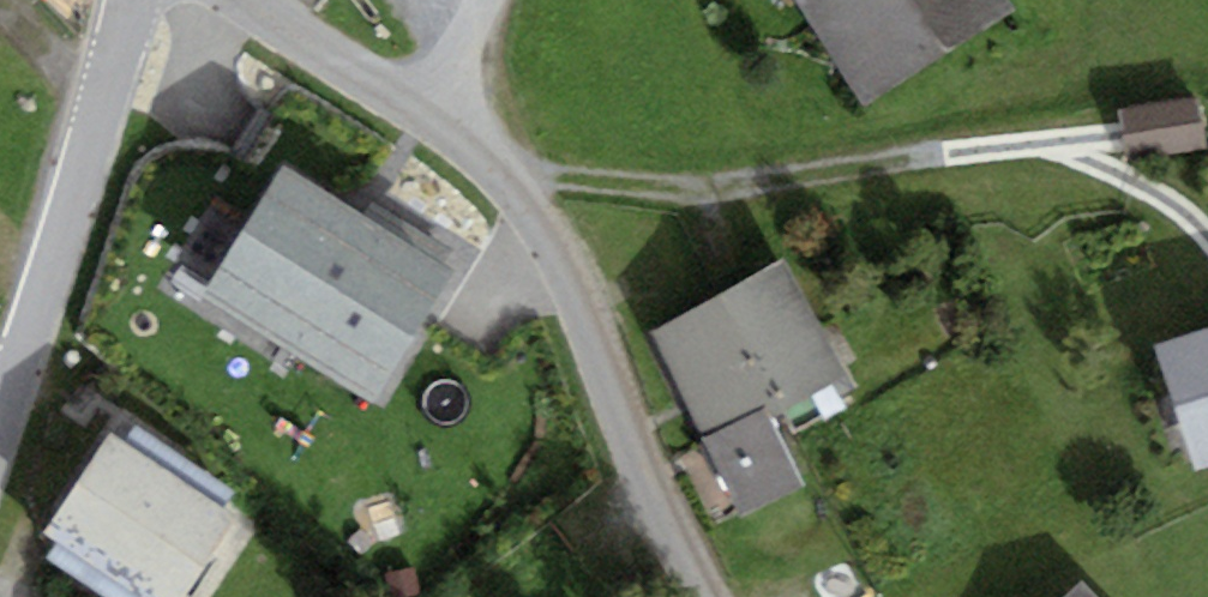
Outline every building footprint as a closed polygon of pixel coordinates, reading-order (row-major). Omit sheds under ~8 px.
[(868,110),(1023,19),(1012,0),(803,0),(868,110)] [(1197,101),(1121,115),(1130,159),(1206,144),(1197,101)] [(456,267),(284,160),(199,296),(371,403),(456,267)] [(801,278),(666,341),(752,527),(818,497),(787,431),(857,399),(801,278)] [(1164,353),(1199,469),(1207,466),(1207,340),(1164,353)] [(116,437),(49,537),(139,596),(193,596),(244,522),(116,437)] [(1062,596),(1098,596),(1079,579),(1062,596)]
